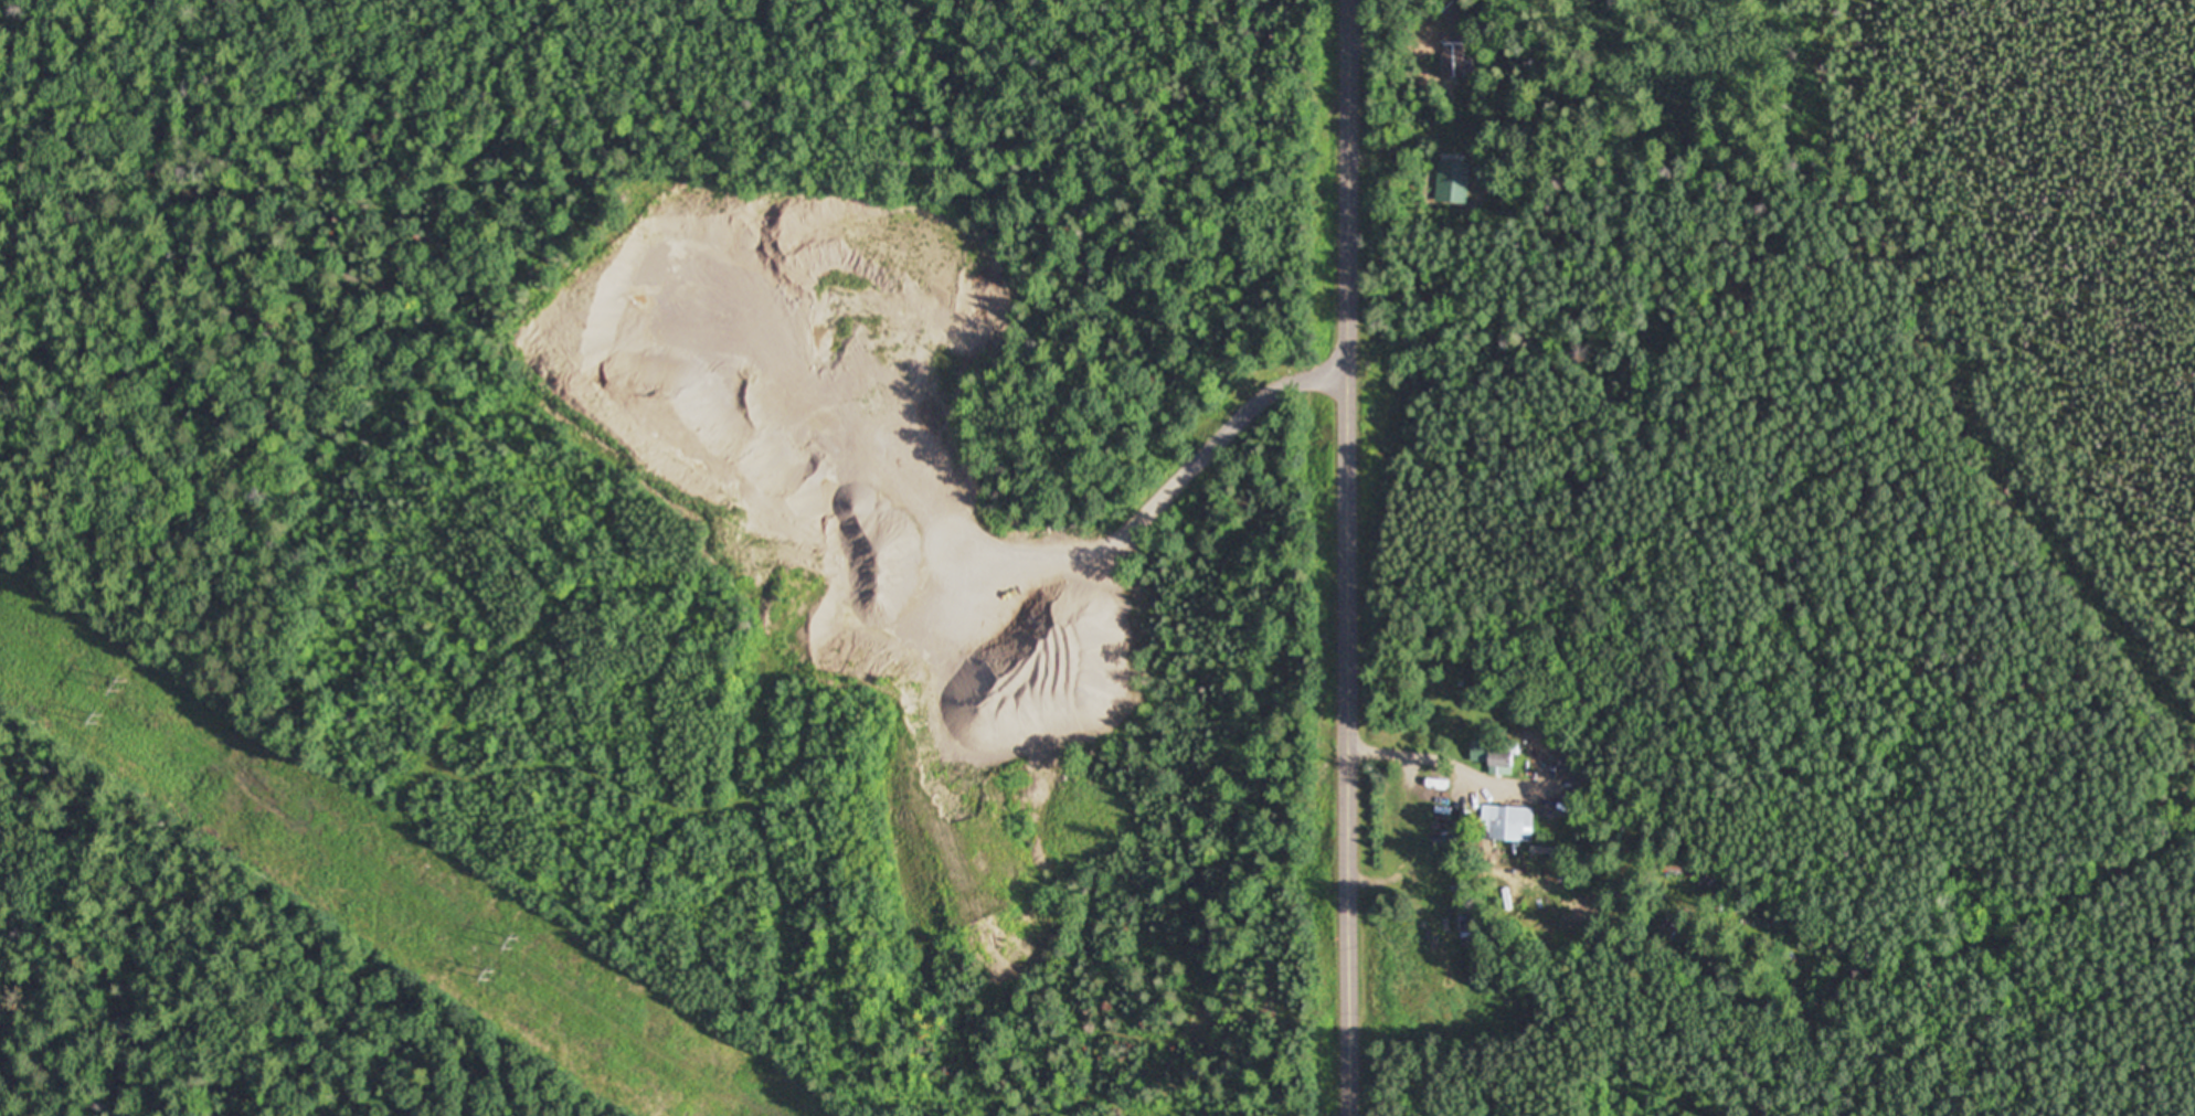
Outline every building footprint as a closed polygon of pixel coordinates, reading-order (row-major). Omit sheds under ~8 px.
[(1441,77),(1465,77),(1465,32),(1441,32),(1441,77)] [(1467,201),(1467,162),(1436,162),(1436,201),(1467,201)] [(1532,806),(1489,806),(1489,841),(1532,841),(1532,806)]
